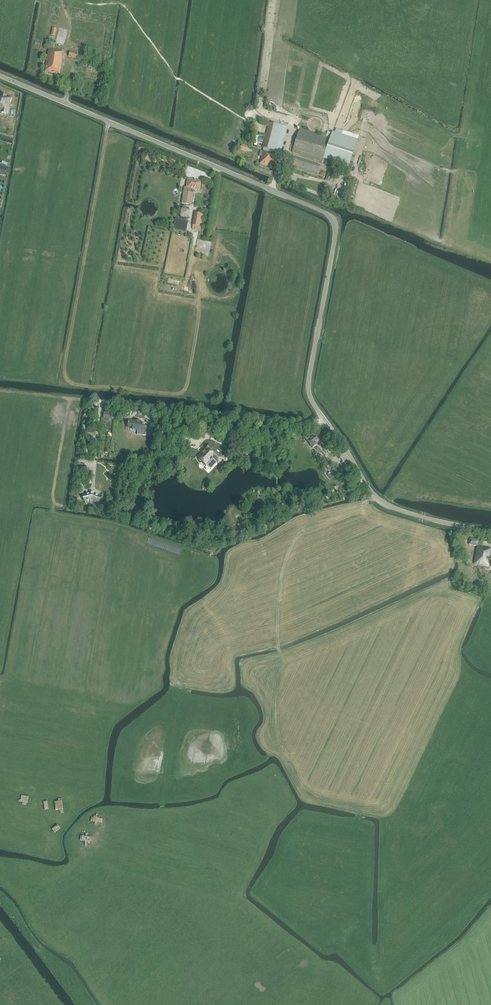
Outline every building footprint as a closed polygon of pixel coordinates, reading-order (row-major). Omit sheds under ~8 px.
[(77,59),(80,60),(82,51),(80,50),(72,47),(69,57),(77,59)] [(64,52),(49,49),(45,72),(56,74),(56,73),(60,74),(64,52)] [(6,96),(2,95),(2,96),(0,95),(0,110),(2,110),(1,112),(6,114),(11,98),(6,97),(6,96)] [(262,148),(265,148),(264,151),(260,163),(272,167),(276,154),(280,156),(288,128),(269,123),(262,148)] [(330,139),(300,129),(292,153),(322,163),(323,159),(332,162),(331,164),(348,169),(358,140),(332,131),(330,139)] [(318,176),(321,167),(290,157),(288,166),(318,176)] [(185,192),(190,193),(191,188),(199,190),(201,181),(196,181),(196,180),(196,181),(193,180),(188,179),(187,187),(185,187),(184,190),(185,190),(185,192)] [(185,192),(184,191),(184,192),(182,204),(191,205),(193,193),(190,193),(185,192)] [(181,210),(180,218),(188,219),(189,211),(181,210)] [(203,214),(195,213),(192,229),(200,231),(203,214)] [(188,221),(178,219),(175,219),(173,230),(186,233),(188,221)] [(136,429),(138,429),(139,430),(139,434),(143,434),(143,435),(146,436),(147,426),(143,426),(143,425),(143,423),(140,423),(140,422),(134,421),(134,422),(129,421),(129,423),(128,423),(128,424),(128,428),(130,428),(130,429),(136,430),(136,429)] [(271,427),(266,423),(260,429),(265,433),(266,432),(270,436),(275,431),(271,427)] [(315,443),(318,440),(315,436),(308,442),(313,449),(317,446),(315,443)] [(250,444),(255,449),(260,445),(255,440),(250,444)] [(201,461),(208,468),(211,470),(218,463),(219,464),(222,461),(222,462),(224,460),(210,446),(207,448),(198,458),(199,458),(199,459),(200,460),(201,461)] [(100,494),(92,491),(89,491),(80,494),(82,501),(92,500),(97,502),(100,494)] [(477,546),(475,558),(474,565),(488,567),(490,552),(490,549),(488,549),(488,548),(482,547),(483,543),(478,542),(479,540),(470,539),(469,545),(471,545),(477,546)] [(19,802),(19,803),(21,803),(21,805),(24,806),(24,803),(26,804),(27,797),(20,796),(19,800),(15,800),(18,800),(18,802),(15,801),(19,802)] [(92,818),(92,822),(92,823),(92,822),(94,822),(94,825),(96,825),(97,823),(101,823),(102,823),(102,819),(100,818),(100,817),(99,817),(98,817),(98,818),(97,818),(97,814),(95,814),(95,816),(93,816),(92,818)] [(89,843),(89,842),(89,837),(87,837),(87,834),(85,834),(85,837),(84,837),(80,837),(79,837),(79,841),(80,841),(82,842),(82,843),(83,843),(84,842),(84,846),(87,846),(87,843),(89,843)]
